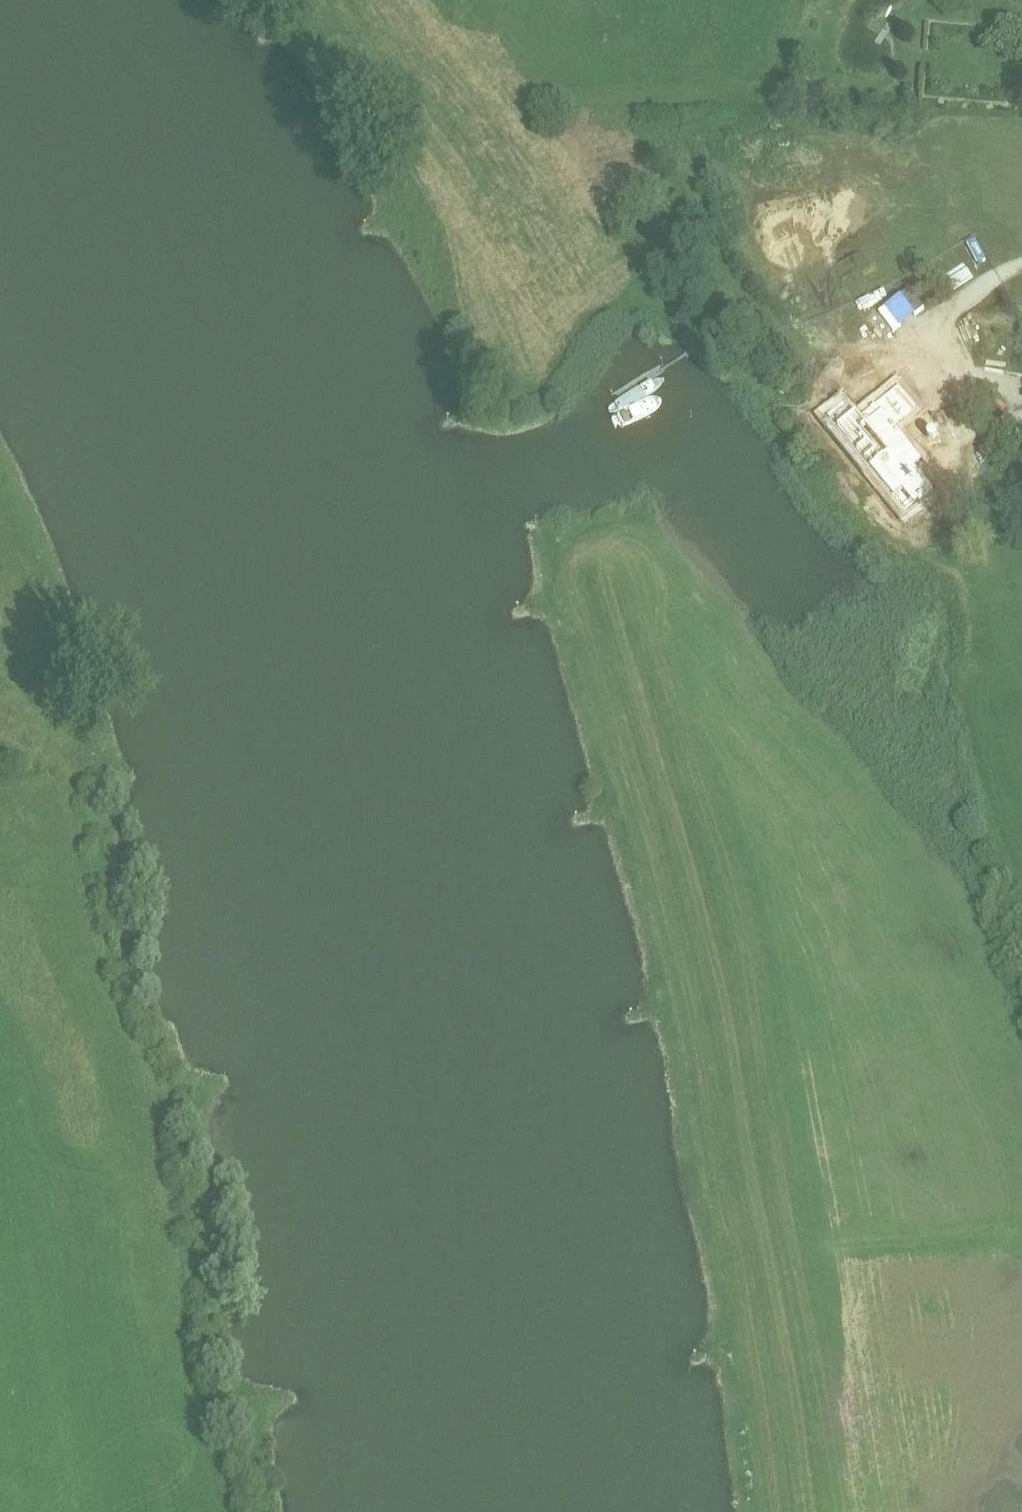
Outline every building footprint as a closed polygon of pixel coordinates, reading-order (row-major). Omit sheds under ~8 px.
[(904,399),(881,379),(845,419),(836,410),(822,426),(854,454),(852,457),(856,461),(858,458),(867,466),(875,458),(915,494),(932,475),(910,455),(916,448),(904,437),(902,439),(891,429),(886,434),(878,427),(883,422),(904,399)]
